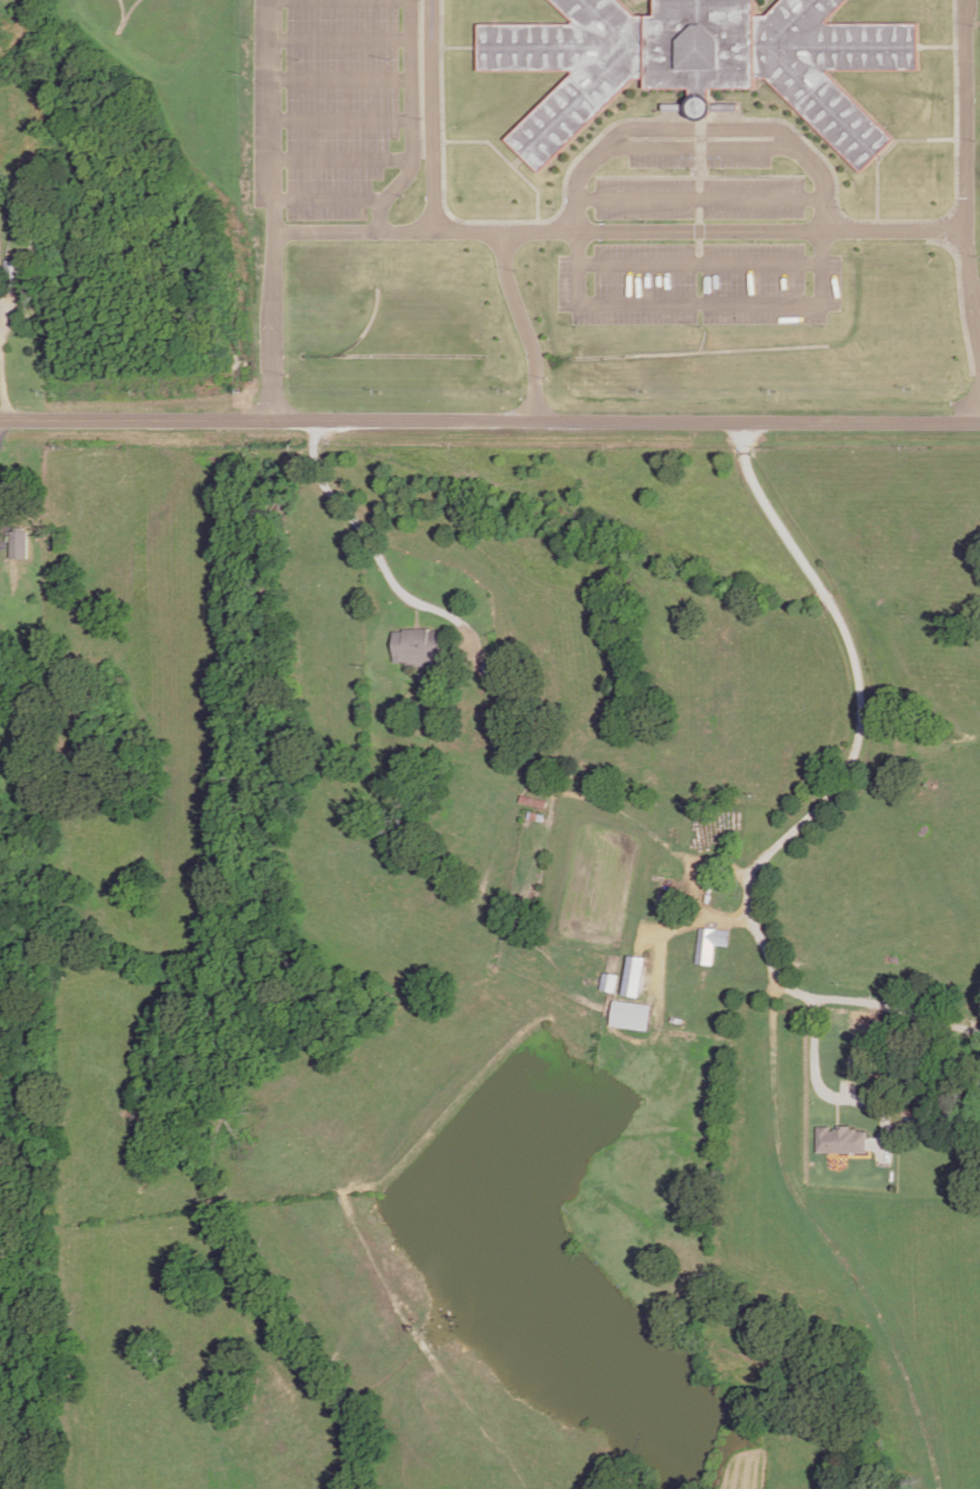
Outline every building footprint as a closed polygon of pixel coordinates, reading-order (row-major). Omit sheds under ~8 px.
[(764,16),(780,0),(848,0),(824,24),(919,23),(919,48),(919,71),(824,72),(892,139),(858,173),(763,79),(755,79),(755,90),(711,90),(711,99),(716,104),(737,105),(736,113),(715,112),(713,117),(707,121),(699,122),(693,117),(689,111),(661,111),(661,104),(689,104),(693,99),(692,88),(646,90),(645,78),(635,78),(540,174),(523,156),(506,140),(574,71),(480,72),(479,49),(479,25),(574,24),(551,0),(615,0),(631,16),(650,16),(650,0),(755,0),(755,16),(764,16)] [(16,380),(16,391),(29,391),(28,380),(16,380)] [(29,557),(29,528),(12,529),(12,558),(29,557)] [(404,633),(404,630),(431,629),(431,631),(441,631),(443,669),(429,670),(429,666),(395,667),(394,633),(404,633)] [(519,803),(544,809),(546,803),(520,797),(519,803)] [(699,929),(730,932),(729,948),(714,946),(712,966),(696,965),(699,929)] [(630,958),(646,960),(641,999),(625,997),(630,958)] [(604,973),(618,976),(615,993),(601,991),(604,973)] [(829,1132),(835,1132),(835,1128),(850,1128),(850,1130),(857,1130),(857,1133),(867,1133),(867,1154),(833,1154),(817,1154),(817,1128),(829,1128),(829,1132)]
